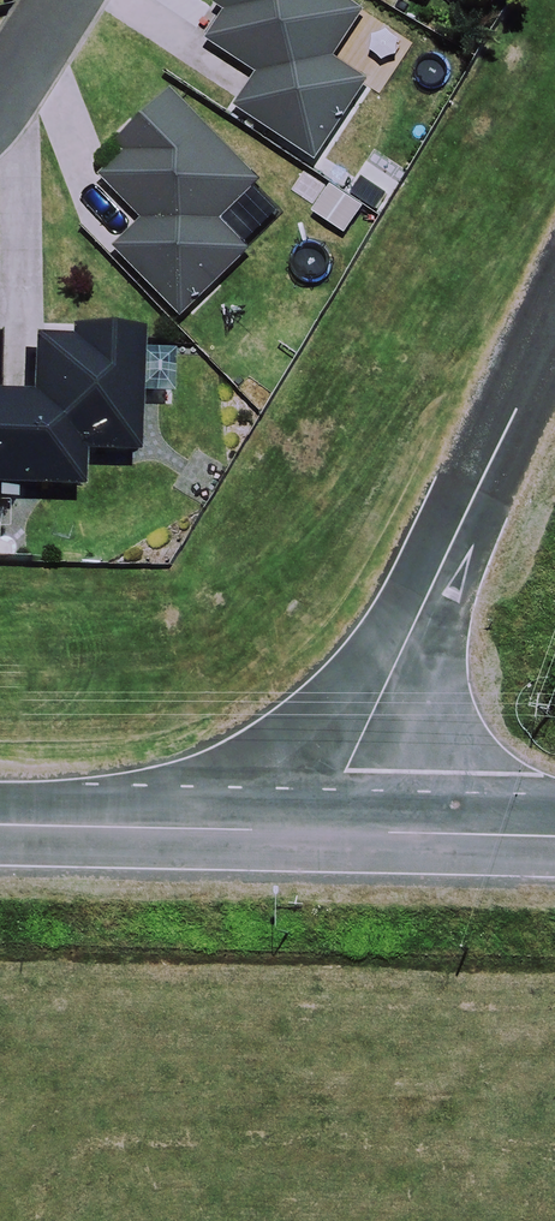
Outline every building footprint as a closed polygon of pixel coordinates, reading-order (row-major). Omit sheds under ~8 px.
[(340,0),(248,0),(214,51),(261,82),(242,111),(314,158),(363,84),(328,61),(360,13),(340,0)] [(261,177),(174,95),(96,179),(146,226),(118,257),(182,317),(245,250),(218,224),(261,177)] [(75,501),(76,464),(130,467),(135,346),(33,342),(30,406),(0,405),(0,498),(75,501)]
